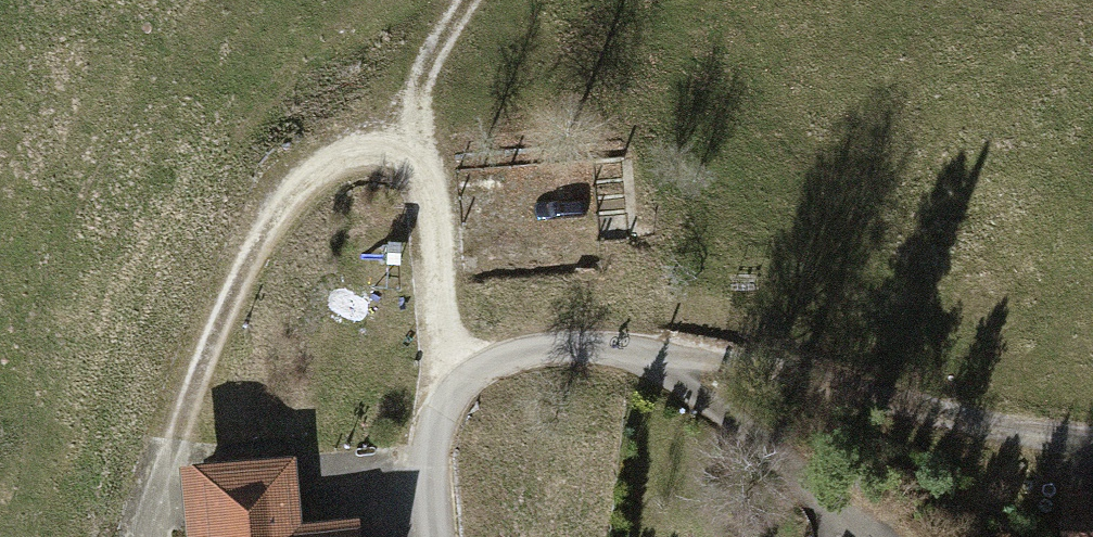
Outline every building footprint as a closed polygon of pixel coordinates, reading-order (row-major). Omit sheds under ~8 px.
[(197,493),(202,536),(271,536),(270,530),(276,529),(272,485),(197,493)] [(1067,536),(1092,536),(1092,498),(1066,499),(1067,536)]
